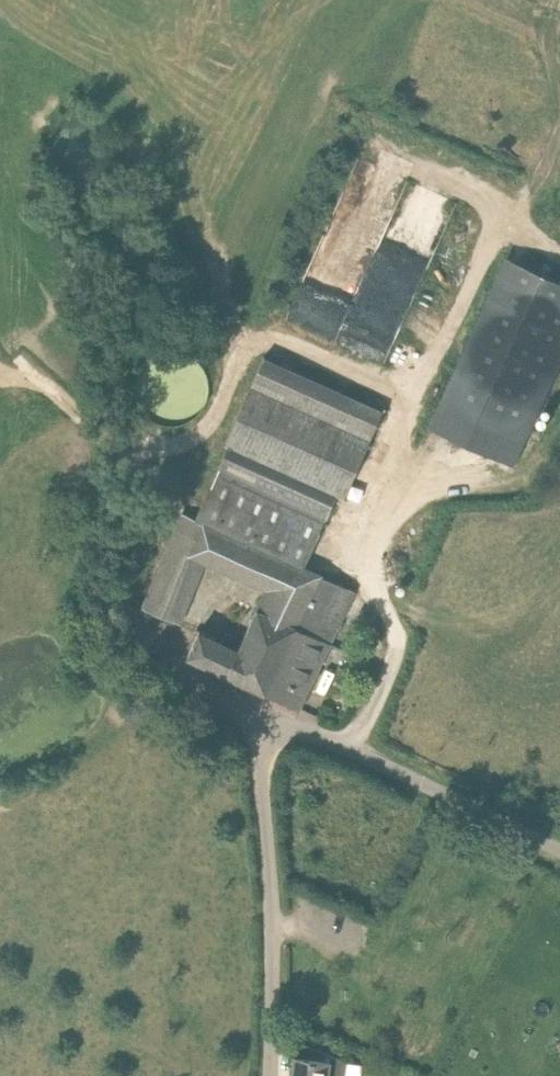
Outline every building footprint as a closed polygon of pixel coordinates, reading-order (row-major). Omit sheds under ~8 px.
[(559,365),(559,282),(505,257),(429,427),(515,466),(559,365)] [(338,339),(383,361),(423,279),(400,268),(388,292),(383,289),(375,305),(368,301),(360,318),(351,313),(338,339)] [(152,351),(141,357),(132,366),(128,378),(127,390),(130,402),(136,412),(146,420),(158,424),(170,424),(182,419),(192,412),(198,401),(201,390),(200,377),(195,366),(187,357),(176,351),(164,349),(152,351)] [(369,441),(382,410),(264,356),(224,444),(228,445),(215,474),(196,518),(189,514),(175,527),(142,607),(180,623),(206,560),(266,589),(251,621),(274,631),(248,684),(266,693),(297,626),(331,643),(355,591),(303,567),(337,495),(344,498),(369,441)] [(188,656),(248,684),(274,631),(251,621),(242,641),(226,633),(223,641),(200,630),(188,656)] [(299,709),(331,643),(297,626),(266,693),(299,709)] [(324,1052),(297,1041),(292,1075),(345,1075),(347,1061),(324,1052)]
